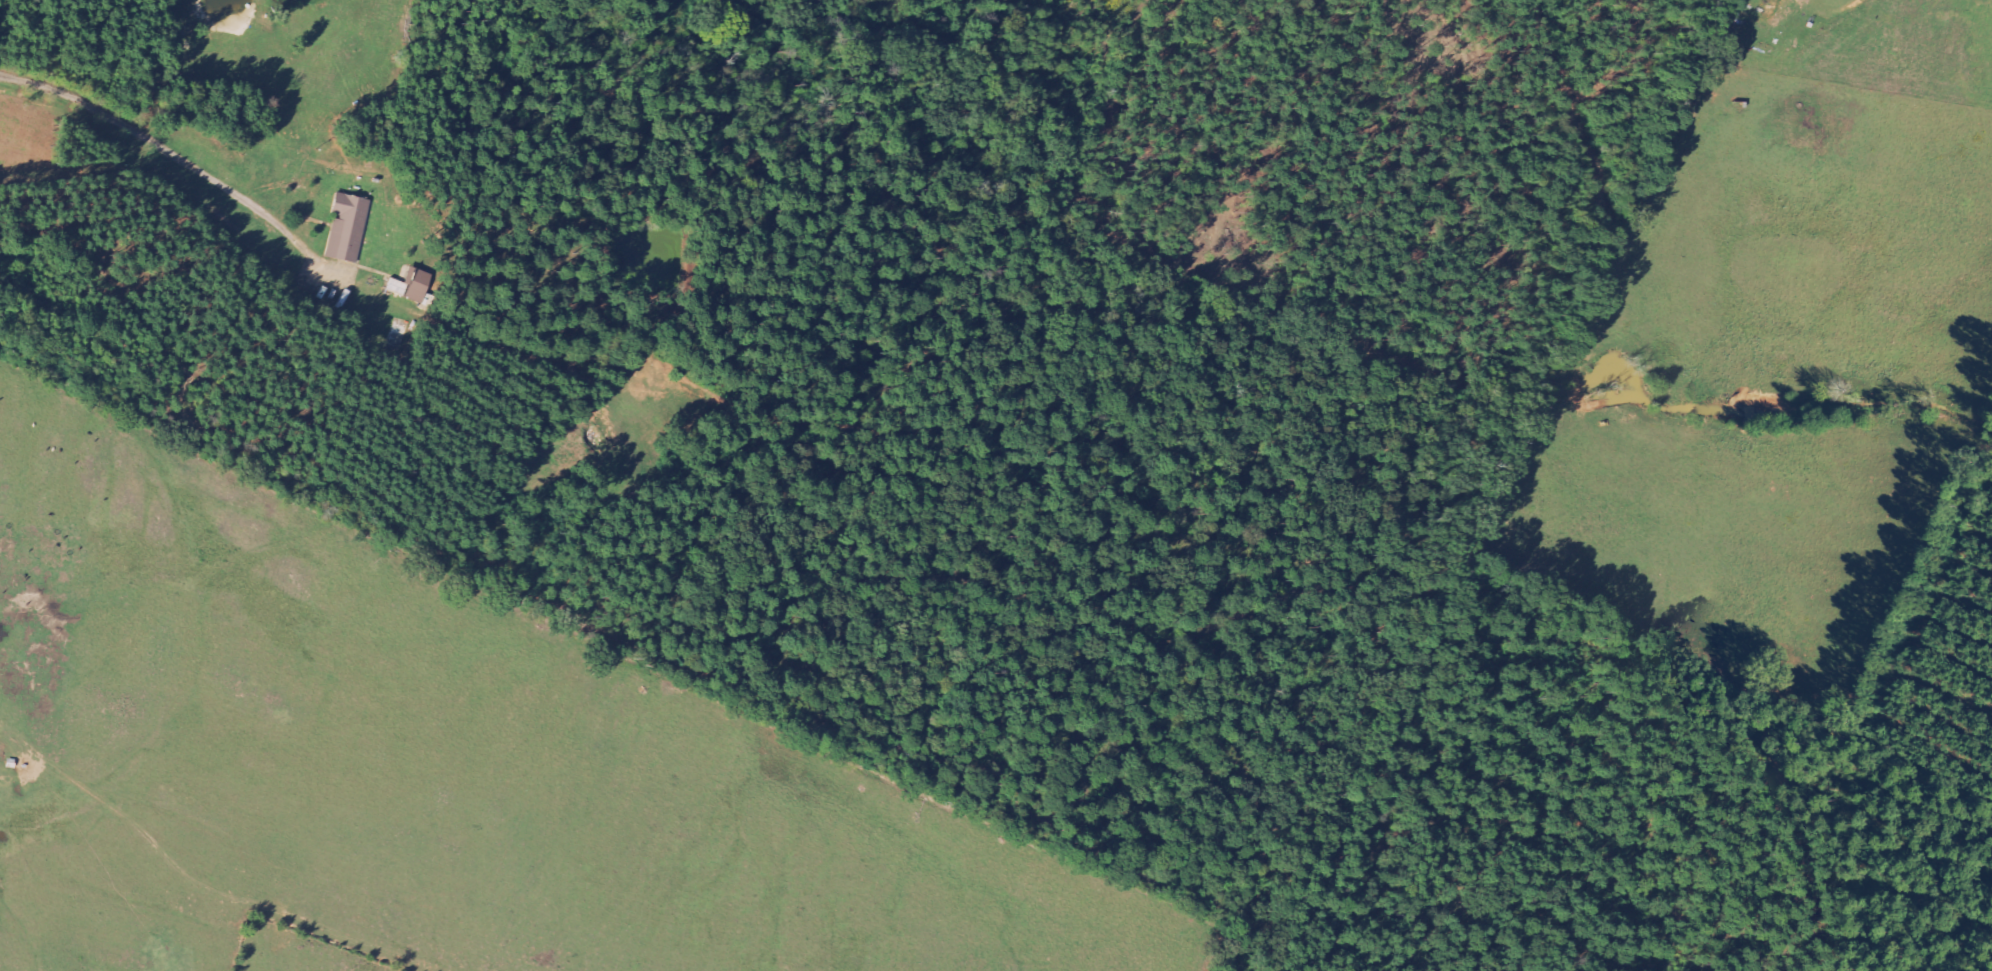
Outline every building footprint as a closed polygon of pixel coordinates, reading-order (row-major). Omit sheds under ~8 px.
[(372,199),(339,194),(335,216),(337,216),(330,258),(362,263),(372,199)] [(390,290),(410,297),(409,298),(429,304),(439,275),(415,267),(410,284),(394,278),(390,290)]
